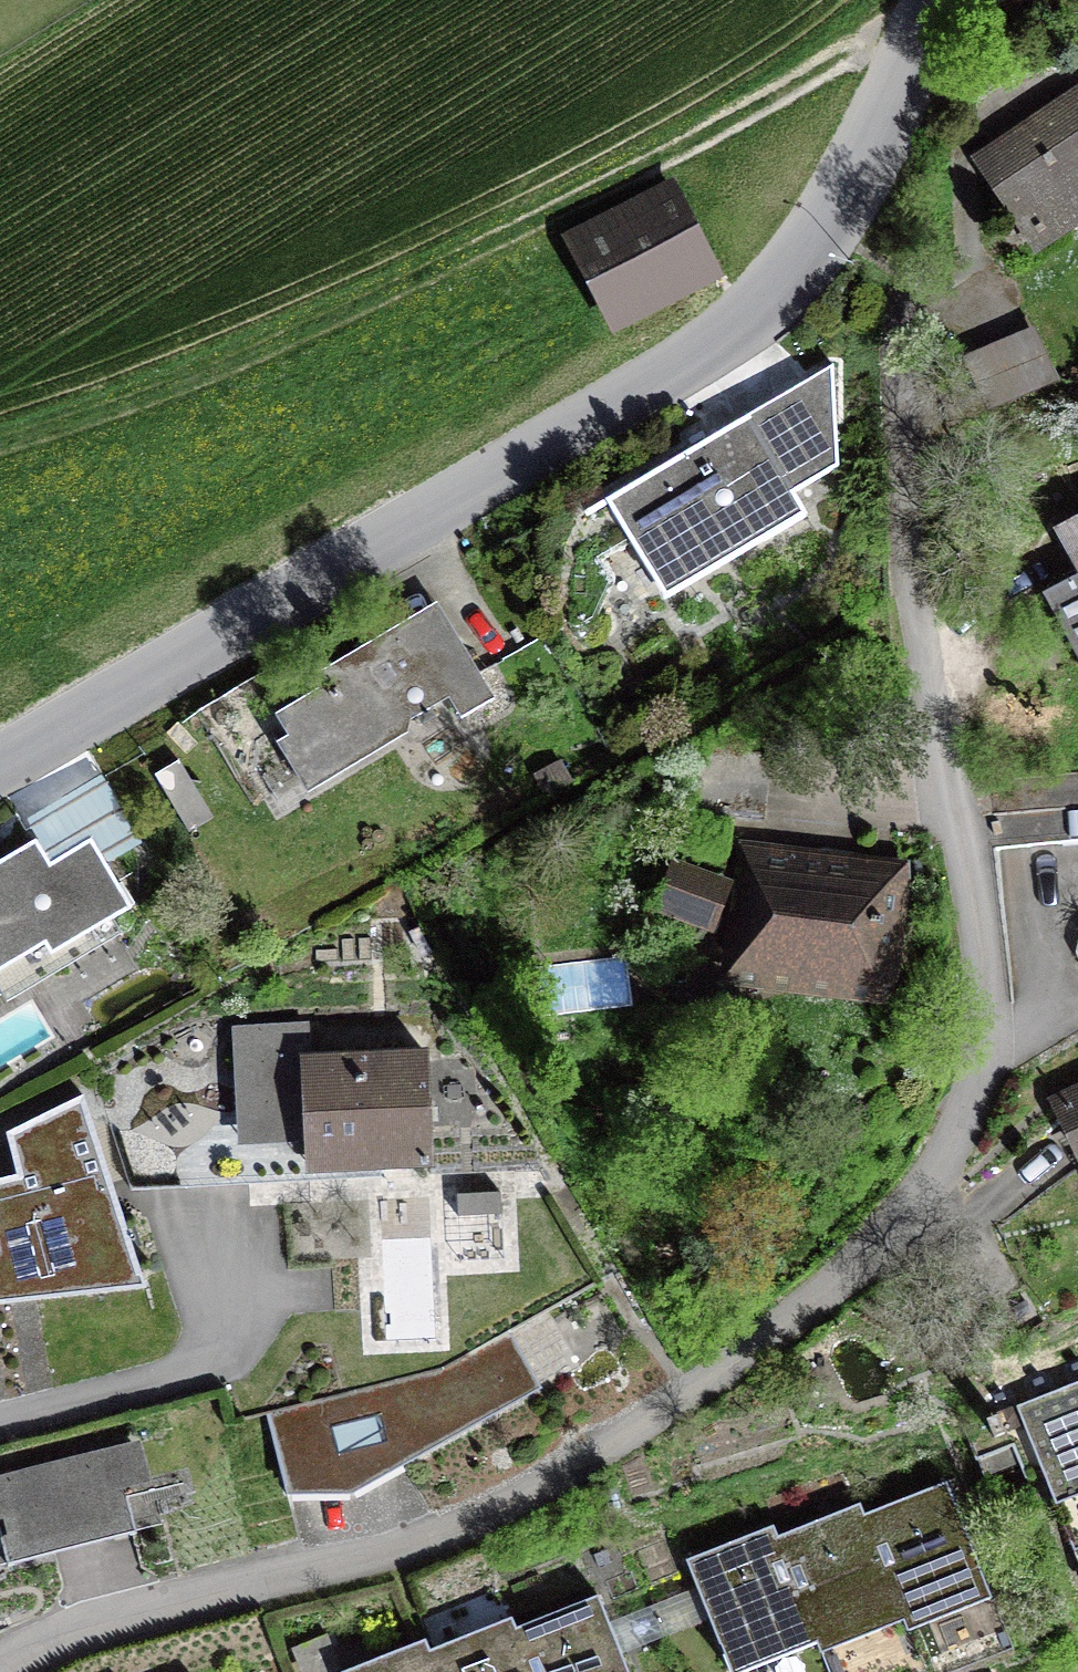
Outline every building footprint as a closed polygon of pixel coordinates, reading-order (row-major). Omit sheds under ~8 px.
[(1023,11),(1026,0),(988,0),(1023,11)] [(968,159),(1033,258),(1077,228),(1077,88),(968,159)] [(724,283),(673,181),(559,237),(611,339),(724,283)] [(969,370),(989,415),(1054,387),(1034,342),(969,370)] [(835,366),(604,502),(664,607),(808,521),(794,499),(840,473),(835,366)] [(1054,534),(1077,579),(1077,521),(1054,534)] [(1042,599),(1077,665),(1077,580),(1042,599)] [(495,702),(438,605),(308,683),(315,696),(275,719),(287,742),(278,749),(306,801),(408,739),(412,725),(449,704),(461,726),(495,702)] [(214,820),(180,761),(153,776),(188,835),(214,820)] [(572,782),(561,761),(533,775),(544,796),(572,782)] [(0,864),(0,979),(45,952),(51,963),(134,914),(131,910),(136,907),(123,884),(118,888),(106,868),(144,846),(102,775),(24,821),(36,843),(0,864)] [(911,864),(736,841),(731,884),(723,943),(717,987),(892,1010),(911,864)] [(731,884),(675,859),(652,915),(723,943),(731,884)] [(310,1025),(231,1029),(238,1149),(304,1146),(306,1184),(435,1177),(429,1053),(311,1059),(310,1025)] [(1047,1100),(1077,1170),(1077,1086),(1047,1100)] [(147,1294),(84,1097),(0,1140),(0,1312),(147,1294)] [(503,1218),(501,1195),(456,1198),(457,1221),(503,1218)] [(542,1390),(509,1330),(442,1368),(265,1414),(287,1500),(350,1503),(542,1390)] [(1016,1409),(1077,1564),(1077,1384),(1016,1409)] [(136,1541),(124,1495),(152,1488),(141,1445),(0,1479),(0,1523),(2,1523),(8,1548),(1,1550),(7,1573),(136,1541)] [(776,1541),(772,1531),(685,1565),(727,1671),(765,1671),(782,1665),(819,1651),(822,1659),(858,1645),(904,1627),(908,1638),(948,1622),(993,1605),(947,1486),(862,1519),(858,1510),(776,1541)] [(626,1581),(615,1549),(581,1561),(592,1593),(626,1581)] [(424,1645),(351,1671),(626,1671),(600,1602),(515,1634),(511,1623),(428,1655),(424,1645)]
